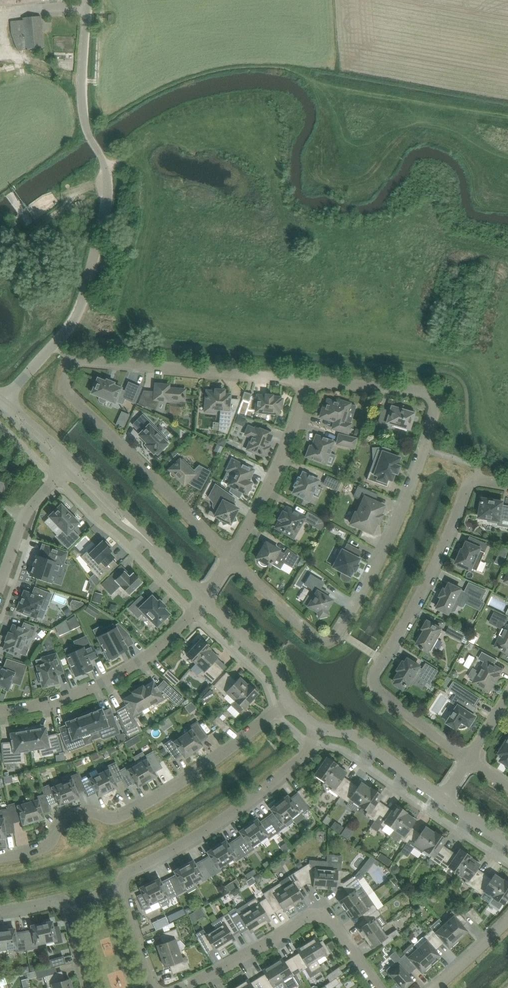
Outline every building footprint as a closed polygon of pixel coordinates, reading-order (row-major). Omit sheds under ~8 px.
[(40,16),(23,17),(22,18),(22,20),(11,21),(11,33),(17,50),(43,47),(40,16)] [(121,388),(113,385),(113,383),(107,380),(106,382),(98,378),(96,383),(95,382),(93,387),(94,388),(92,392),(100,396),(100,398),(100,400),(101,401),(102,402),(104,402),(106,401),(107,399),(115,402),(116,400),(122,403),(124,398),(135,402),(141,387),(129,382),(125,391),(120,389),(121,388)] [(185,389),(182,389),(168,388),(169,386),(165,386),(163,385),(161,384),(160,385),(156,385),(155,392),(144,391),(139,404),(145,406),(147,405),(155,409),(159,399),(167,400),(173,400),(173,399),(184,400),(185,389)] [(230,395),(223,394),(224,390),(216,390),(216,391),(207,391),(205,411),(214,412),(214,408),(221,409),(219,430),(227,433),(236,409),(239,400),(230,399),(230,395)] [(280,397),(273,397),(273,395),(266,394),(265,396),(264,397),(259,396),(259,395),(258,395),(256,411),(269,412),(279,413),(279,408),(281,408),(282,399),(280,399),(280,397)] [(344,422),(350,403),(341,401),(341,404),(328,400),(325,409),(323,408),(321,416),(335,421),(333,428),(348,432),(350,424),(344,422)] [(414,413),(401,409),(392,406),(390,411),(383,409),(378,423),(386,426),(387,422),(409,429),(410,425),(414,426),(417,418),(413,417),(414,413)] [(157,453),(167,443),(165,441),(168,439),(161,432),(143,415),(133,424),(141,433),(139,434),(148,443),(146,445),(147,446),(147,447),(146,448),(146,449),(147,451),(148,451),(149,452),(150,452),(151,452),(152,451),(154,453),(155,451),(156,452),(157,453)] [(237,417),(234,422),(244,426),(246,421),(237,417)] [(272,434),(263,430),(256,427),(255,429),(249,426),(245,434),(252,437),(247,449),(264,455),(264,454),(266,453),(268,448),(267,446),(272,434)] [(355,428),(353,435),(360,437),(362,430),(355,428)] [(339,434),(337,443),(354,447),(356,438),(339,434)] [(325,463),(333,442),(318,436),(316,435),(312,447),(310,446),(307,456),(325,463)] [(220,453),(222,447),(217,445),(214,451),(220,453)] [(399,466),(397,465),(399,458),(389,454),(391,449),(385,447),(372,447),(372,448),(373,448),(374,458),(375,458),(374,461),(375,461),(375,460),(379,461),(375,473),(370,471),(367,479),(387,486),(390,479),(391,480),(394,472),(396,473),(399,466)] [(204,482),(209,473),(210,471),(199,465),(194,470),(182,459),(182,460),(181,459),(170,469),(171,470),(170,471),(170,473),(170,474),(170,475),(171,476),(172,477),(173,477),(174,477),(176,477),(177,476),(184,484),(187,480),(190,483),(194,486),(198,479),(204,482)] [(251,486),(251,484),(251,483),(248,481),(253,469),(232,460),(228,469),(234,472),(228,484),(246,493),(247,492),(249,491),(250,490),(251,488),(251,486)] [(319,480),(312,477),(303,473),(300,479),(299,478),(295,485),(297,486),(293,492),(305,498),(309,500),(312,494),(316,485),(319,480)] [(336,489),(340,482),(327,476),(324,483),(336,489)] [(235,515),(236,512),(238,508),(227,503),(231,495),(215,484),(211,492),(217,496),(213,503),(213,505),(213,506),(214,507),(214,508),(215,509),(218,510),(215,516),(222,519),(223,524),(228,523),(230,523),(231,522),(236,520),(235,515)] [(375,524),(384,505),(375,501),(378,494),(358,486),(353,495),(363,499),(360,508),(359,508),(356,514),(355,513),(351,524),(372,533),(373,531),(374,530),(376,526),(375,524)] [(503,503),(503,502),(496,500),(495,499),(489,498),(487,499),(483,498),(482,502),(481,504),(480,507),(481,509),(480,517),(489,518),(488,521),(499,522),(499,524),(507,526),(507,506),(503,505),(503,503)] [(56,536),(68,548),(79,537),(71,529),(78,522),(61,505),(50,516),(63,530),(56,536)] [(305,517),(296,512),(287,507),(285,512),(283,511),(278,519),(280,520),(276,527),(293,537),(305,517)] [(310,513),(306,520),(321,529),(325,522),(310,513)] [(459,555),(456,561),(457,562),(457,563),(459,564),(458,566),(464,568),(465,566),(466,567),(471,569),(472,568),(478,570),(486,552),(482,550),(485,543),(476,539),(473,545),(468,543),(467,542),(464,550),(463,550),(461,554),(460,556),(459,555)] [(94,545),(87,552),(89,554),(97,562),(91,569),(95,573),(91,578),(96,585),(102,580),(114,568),(109,562),(114,557),(109,552),(111,550),(109,548),(111,547),(106,541),(104,543),(102,541),(96,547),(94,545)] [(258,556),(256,558),(258,559),(259,560),(258,561),(259,563),(260,564),(261,565),(262,565),(263,566),(265,566),(266,566),(267,564),(270,566),(271,563),(280,568),(284,562),(293,567),(299,557),(288,549),(284,554),(279,551),(279,550),(278,549),(269,544),(266,542),(264,545),(258,556)] [(68,552),(43,544),(39,556),(37,555),(36,558),(35,562),(33,565),(31,565),(29,572),(31,573),(30,575),(51,582),(54,573),(58,574),(62,562),(64,563),(68,552)] [(335,564),(333,567),(342,571),(342,573),(341,574),(341,575),(341,576),(341,577),(342,578),(342,579),(343,580),(344,580),(345,581),(346,581),(347,581),(348,581),(349,580),(350,580),(350,579),(351,578),(352,576),(350,576),(359,559),(357,558),(361,551),(347,544),(344,551),(342,550),(341,552),(338,556),(336,560),(335,564)] [(306,561),(301,558),(298,564),(303,567),(306,561)] [(122,573),(118,569),(102,584),(111,594),(120,585),(129,594),(142,582),(133,573),(129,577),(124,572),(122,573)] [(312,588),(303,603),(308,606),(318,611),(319,617),(328,614),(326,609),(332,600),(325,596),(326,595),(323,593),(324,590),(321,589),(325,583),(320,580),(311,575),(305,584),(312,588)] [(464,606),(470,596),(481,601),(486,590),(470,583),(466,591),(450,583),(446,591),(445,591),(443,591),(442,593),(443,595),(444,596),(439,606),(438,607),(449,613),(450,610),(454,612),(457,607),(458,605),(462,607),(464,606)] [(32,594),(28,592),(25,591),(18,609),(24,612),(23,613),(29,616),(30,614),(36,617),(40,607),(43,608),(47,600),(49,601),(52,594),(35,587),(32,594)] [(95,592),(92,601),(100,603),(103,594),(95,592)] [(169,614),(163,608),(165,606),(159,600),(158,602),(152,596),(147,601),(141,596),(129,608),(138,617),(142,613),(146,618),(148,616),(157,625),(169,614)] [(89,603),(85,611),(92,615),(97,608),(89,603)] [(507,626),(505,625),(507,618),(495,612),(490,622),(503,628),(500,634),(501,635),(496,646),(507,652),(507,626)] [(66,619),(56,626),(58,630),(69,625),(69,626),(78,622),(75,615),(67,621),(66,619)] [(440,631),(442,628),(428,620),(426,624),(426,625),(425,627),(426,628),(423,634),(422,634),(420,635),(419,636),(418,638),(417,639),(418,641),(419,642),(417,644),(422,647),(421,648),(423,649),(424,648),(429,651),(429,650),(432,651),(442,633),(440,631)] [(25,637),(28,639),(32,636),(36,627),(24,622),(22,628),(13,625),(10,633),(9,633),(6,640),(7,641),(4,649),(18,654),(25,637)] [(104,652),(107,658),(109,657),(109,658),(111,657),(112,659),(118,656),(117,654),(127,649),(126,646),(133,643),(128,634),(118,624),(114,626),(113,624),(103,629),(105,633),(98,637),(105,651),(104,652)] [(447,632),(462,641),(465,634),(450,625),(447,632)] [(67,655),(72,666),(71,668),(73,672),(75,673),(76,675),(92,668),(89,661),(96,657),(91,645),(90,645),(86,636),(75,641),(77,647),(73,648),(75,652),(67,655)] [(196,663),(210,648),(201,640),(197,644),(194,642),(189,648),(192,650),(187,655),(196,663)] [(216,653),(210,648),(196,663),(203,670),(200,672),(211,683),(222,671),(212,662),(217,657),(215,655),(216,653)] [(473,671),(468,678),(474,682),(480,686),(479,687),(488,693),(489,691),(495,681),(497,682),(501,675),(499,674),(502,669),(494,665),(497,660),(498,660),(482,651),(482,652),(483,652),(479,658),(486,661),(483,665),(478,672),(479,673),(479,674),(473,671)] [(63,672),(62,669),(56,654),(42,658),(44,664),(37,666),(39,672),(37,672),(39,679),(41,679),(43,686),(47,685),(47,687),(55,685),(54,683),(58,682),(56,674),(63,672)] [(26,666),(7,659),(4,669),(0,667),(0,686),(7,689),(13,675),(22,678),(26,666)] [(419,667),(420,666),(409,659),(404,666),(402,665),(399,669),(401,671),(397,678),(398,679),(398,680),(397,681),(397,683),(398,684),(399,685),(400,686),(401,686),(402,686),(403,686),(404,686),(405,685),(407,686),(407,685),(408,685),(411,680),(415,683),(419,676),(423,678),(424,676),(432,681),(438,671),(427,663),(423,669),(419,667)] [(179,680),(169,671),(165,676),(175,685),(179,680)] [(235,700),(249,684),(243,679),(242,680),(239,678),(234,683),(225,674),(214,685),(225,696),(228,693),(235,700)] [(157,688),(156,686),(153,682),(144,688),(143,686),(138,689),(147,706),(154,702),(155,704),(168,696),(177,705),(183,699),(164,681),(159,686),(157,688)] [(458,706),(448,722),(456,727),(457,729),(458,728),(459,728),(461,728),(463,728),(465,728),(466,727),(468,726),(469,725),(470,726),(471,724),(475,718),(476,716),(474,715),(472,714),(477,707),(476,706),(481,699),(454,682),(450,689),(458,694),(452,702),(458,706)] [(253,697),(258,692),(249,684),(235,700),(231,704),(238,710),(240,708),(242,710),(248,703),(251,705),(256,699),(253,697)] [(132,718),(142,712),(141,710),(147,706),(138,689),(133,692),(134,694),(124,699),(128,705),(118,711),(130,736),(140,732),(132,718)] [(215,694),(210,690),(202,698),(200,700),(204,704),(206,702),(207,702),(215,694)] [(191,701),(184,706),(189,713),(196,708),(191,701)] [(93,710),(83,714),(94,741),(91,732),(99,729),(102,737),(104,737),(119,732),(113,714),(105,717),(102,709),(93,712),(93,710)] [(94,741),(83,714),(74,717),(75,719),(66,722),(69,729),(62,732),(68,750),(84,744),(81,736),(90,732),(93,741),(94,741)] [(228,725),(218,716),(213,721),(223,730),(228,725)] [(168,718),(159,725),(164,732),(173,725),(168,718)] [(207,736),(197,722),(189,728),(191,730),(183,736),(194,752),(199,748),(198,747),(202,745),(200,741),(207,736)] [(47,736),(46,729),(46,727),(36,729),(35,727),(28,728),(32,749),(46,746),(48,753),(61,750),(57,734),(49,736),(47,736)] [(32,749),(28,728),(21,729),(21,731),(11,733),(12,742),(10,742),(2,743),(4,764),(19,763),(17,752),(32,749)] [(124,733),(117,735),(119,741),(126,739),(124,733)] [(194,752),(183,736),(175,741),(173,739),(165,744),(175,759),(182,754),(185,757),(189,754),(189,755),(194,752)] [(507,737),(500,749),(502,750),(500,753),(505,756),(502,760),(507,764),(507,738),(507,737)] [(60,753),(56,753),(57,760),(65,759),(64,750),(60,751),(60,753)] [(162,767),(153,752),(146,756),(143,751),(133,757),(138,765),(147,782),(153,779),(152,778),(156,775),(154,772),(162,767)] [(325,781),(337,764),(327,757),(324,763),(321,761),(317,767),(319,769),(316,774),(325,781)] [(115,782),(123,779),(123,778),(119,771),(120,771),(116,763),(107,767),(108,770),(99,774),(108,792),(113,789),(113,788),(117,786),(115,782)] [(344,769),(337,764),(325,781),(334,787),(331,790),(340,796),(349,784),(341,778),(346,772),(343,770),(344,769)] [(147,782),(138,765),(129,769),(128,767),(120,771),(119,771),(123,778),(123,779),(128,787),(136,782),(138,786),(142,784),(142,785),(147,782)] [(77,793),(85,790),(84,787),(81,779),(79,773),(70,777),(71,780),(62,784),(69,802),(75,800),(75,799),(79,797),(77,793)] [(12,774),(4,775),(6,783),(13,781),(12,774)] [(108,792),(99,774),(91,778),(89,775),(81,779),(84,787),(85,790),(88,795),(96,792),(98,795),(102,793),(102,794),(108,792)] [(360,805),(371,788),(365,783),(364,785),(361,783),(357,789),(349,784),(340,796),(349,802),(347,806),(355,812),(360,805)] [(69,802),(62,784),(53,787),(52,784),(43,788),(45,794),(46,794),(49,804),(58,801),(59,805),(63,803),(64,804),(69,802)] [(381,794),(371,788),(360,805),(368,811),(366,814),(375,820),(384,807),(376,802),(381,794)] [(299,793),(305,801),(307,804),(312,800),(304,789),(299,793)] [(51,811),(49,804),(46,794),(45,794),(36,797),(37,800),(28,803),(34,822),(39,820),(39,819),(44,818),(42,814),(51,811)] [(288,796),(284,799),(283,798),(279,801),(291,817),(291,816),(297,824),(303,819),(303,817),(303,816),(303,814),(302,812),(308,807),(297,794),(290,799),(288,796)] [(291,817),(279,801),(274,805),(275,806),(271,809),(274,812),(267,818),(277,832),(285,825),(283,823),(291,817)] [(34,822),(28,803),(19,806),(18,803),(8,805),(9,808),(10,808),(12,814),(12,822),(13,822),(22,820),(23,824),(28,822),(28,823),(34,822)] [(391,813),(384,807),(375,820),(371,826),(377,831),(382,825),(384,826),(386,823),(394,829),(406,812),(396,805),(391,813)] [(13,822),(12,822),(12,814),(10,808),(9,808),(0,809),(0,810),(0,811),(0,839),(1,839),(1,837),(6,837),(5,833),(14,832),(13,822)] [(413,816),(406,812),(394,829),(395,829),(390,836),(398,841),(400,838),(407,842),(414,832),(409,828),(415,820),(412,818),(413,816)] [(277,832),(267,818),(260,822),(257,819),(253,822),(253,821),(248,824),(259,840),(267,835),(269,837),(277,832)] [(330,825),(339,832),(343,826),(335,820),(330,825)] [(346,823),(340,833),(347,837),(354,828),(346,823)] [(259,840),(248,824),(243,828),(244,829),(240,831),(242,835),(235,840),(245,854),(253,848),(252,846),(259,840)] [(424,849),(436,832),(429,827),(428,829),(425,827),(419,836),(414,832),(407,842),(400,851),(407,856),(413,846),(422,852),(424,849)] [(445,839),(436,832),(424,849),(432,855),(430,858),(439,864),(448,851),(440,846),(445,839)] [(245,854),(235,840),(228,844),(226,841),(222,843),(221,842),(216,845),(227,862),(235,857),(236,860),(245,854)] [(227,862),(216,845),(211,849),(212,849),(208,852),(210,856),(203,860),(212,875),(220,870),(219,867),(227,862)] [(459,873),(470,856),(461,849),(455,857),(448,851),(439,864),(448,870),(450,868),(458,874),(459,873)] [(380,851),(377,857),(388,865),(392,859),(380,851)] [(372,855),(360,869),(365,873),(377,859),(372,855)] [(477,860),(470,856),(459,873),(467,879),(465,882),(474,888),(482,875),(475,870),(479,864),(476,862),(477,860)] [(326,870),(327,861),(310,859),(309,864),(295,873),(301,884),(306,880),(314,881),(314,887),(325,888),(326,870)] [(212,875),(203,860),(195,864),(193,861),(189,863),(188,862),(183,865),(193,882),(201,877),(203,880),(212,875)] [(336,883),(340,883),(341,862),(327,861),(326,870),(325,888),(336,889),(336,883)] [(394,863),(392,866),(392,869),(394,871),(398,871),(400,869),(400,866),(397,863),(394,863)] [(193,882),(183,865),(178,868),(179,869),(174,871),(177,875),(169,879),(177,894),(186,889),(184,886),(193,882)] [(360,869),(354,876),(358,881),(364,877),(363,876),(365,873),(360,869)] [(295,873),(280,882),(281,883),(294,904),(303,898),(296,887),(301,884),(295,873)] [(493,897),(505,880),(498,875),(497,876),(494,874),(490,880),(482,875),(474,888),(483,894),(485,891),(493,897)] [(347,888),(358,881),(354,876),(344,883),(347,888)] [(177,894),(169,879),(161,882),(159,879),(155,881),(155,880),(149,882),(162,907),(168,904),(169,903),(169,901),(169,898),(177,894)] [(490,901),(500,908),(507,898),(507,899),(507,882),(505,880),(493,897),(490,901)] [(346,910),(367,895),(358,881),(347,888),(351,893),(340,901),(346,910)] [(162,907),(149,882),(144,885),(144,886),(140,888),(143,894),(141,895),(142,897),(139,899),(147,914),(162,907)] [(284,910),(294,904),(281,883),(264,894),(266,898),(274,910),(281,905),(284,910)] [(367,916),(377,909),(367,895),(346,910),(352,919),(363,911),(367,916)] [(266,914),(274,910),(266,898),(259,903),(256,898),(246,904),(260,925),(269,919),(266,914)] [(241,914),(233,919),(239,929),(240,931),(247,926),(251,931),(260,925),(246,904),(238,909),(241,914)] [(464,918),(457,911),(455,908),(450,912),(453,916),(444,924),(458,939),(467,931),(460,922),(464,918)] [(481,918),(475,910),(472,908),(467,912),(476,922),(481,918)] [(365,938),(380,927),(374,918),(380,914),(377,909),(367,916),(370,921),(359,929),(365,938)] [(224,924),(215,929),(225,945),(235,939),(231,934),(239,929),(233,919),(229,913),(222,917),(221,920),(224,924)] [(168,923),(166,920),(165,917),(154,923),(156,929),(168,923)] [(52,921),(48,922),(47,921),(41,922),(46,942),(55,940),(56,943),(62,941),(59,929),(56,930),(55,927),(53,928),(52,921)] [(46,942),(41,922),(36,924),(36,925),(31,926),(32,930),(24,932),(27,949),(37,947),(36,944),(46,942)] [(458,939),(444,924),(435,932),(432,929),(428,933),(437,943),(441,939),(449,947),(458,939)] [(386,944),(396,937),(399,935),(396,930),(387,936),(380,927),(365,938),(372,947),(382,939),(386,944)] [(10,928),(4,929),(6,948),(16,947),(16,950),(27,949),(24,932),(15,933),(15,929),(10,929),(10,928)] [(181,939),(180,939),(176,928),(164,932),(166,938),(162,940),(163,943),(157,945),(161,956),(179,950),(184,948),(184,947),(185,945),(181,939)] [(225,945),(215,929),(207,935),(203,929),(196,933),(198,939),(200,942),(205,951),(213,946),(216,951),(225,945)] [(440,956),(432,947),(437,943),(428,933),(423,937),(422,936),(413,944),(417,948),(431,964),(440,956)] [(316,938),(307,943),(316,959),(325,954),(326,955),(329,952),(322,941),(319,943),(316,938)] [(321,966),(316,959),(307,943),(297,949),(300,954),(293,959),(300,971),(308,966),(312,972),(321,966)] [(431,964),(417,948),(408,957),(405,953),(400,958),(410,968),(414,964),(422,972),(431,964)] [(190,968),(187,958),(186,956),(181,958),(179,950),(161,956),(165,966),(170,964),(171,967),(176,966),(178,972),(190,968)] [(405,972),(410,968),(400,958),(395,952),(390,956),(396,962),(387,970),(386,969),(397,982),(396,983),(400,987),(401,987),(402,987),(403,987),(404,987),(413,980),(405,972)] [(65,963),(63,957),(51,960),(53,966),(65,963)] [(293,959),(285,964),(282,959),(273,964),(282,980),(283,980),(288,987),(292,987),(297,984),(292,975),(300,971),(293,959)] [(273,964),(263,970),(267,975),(259,980),(264,987),(272,987),(274,986),(274,985),(282,980),(273,964)] [(36,971),(38,978),(45,976),(48,987),(52,986),(53,987),(72,987),(70,979),(66,980),(64,980),(63,977),(59,978),(57,972),(55,967),(51,968),(36,971)] [(341,974),(337,969),(327,976),(331,981),(336,977),(341,974)] [(331,981),(325,985),(327,987),(332,987),(340,982),(336,977),(331,981)] [(259,980),(251,985),(248,980),(239,985),(240,987),(264,987),(259,980)]
